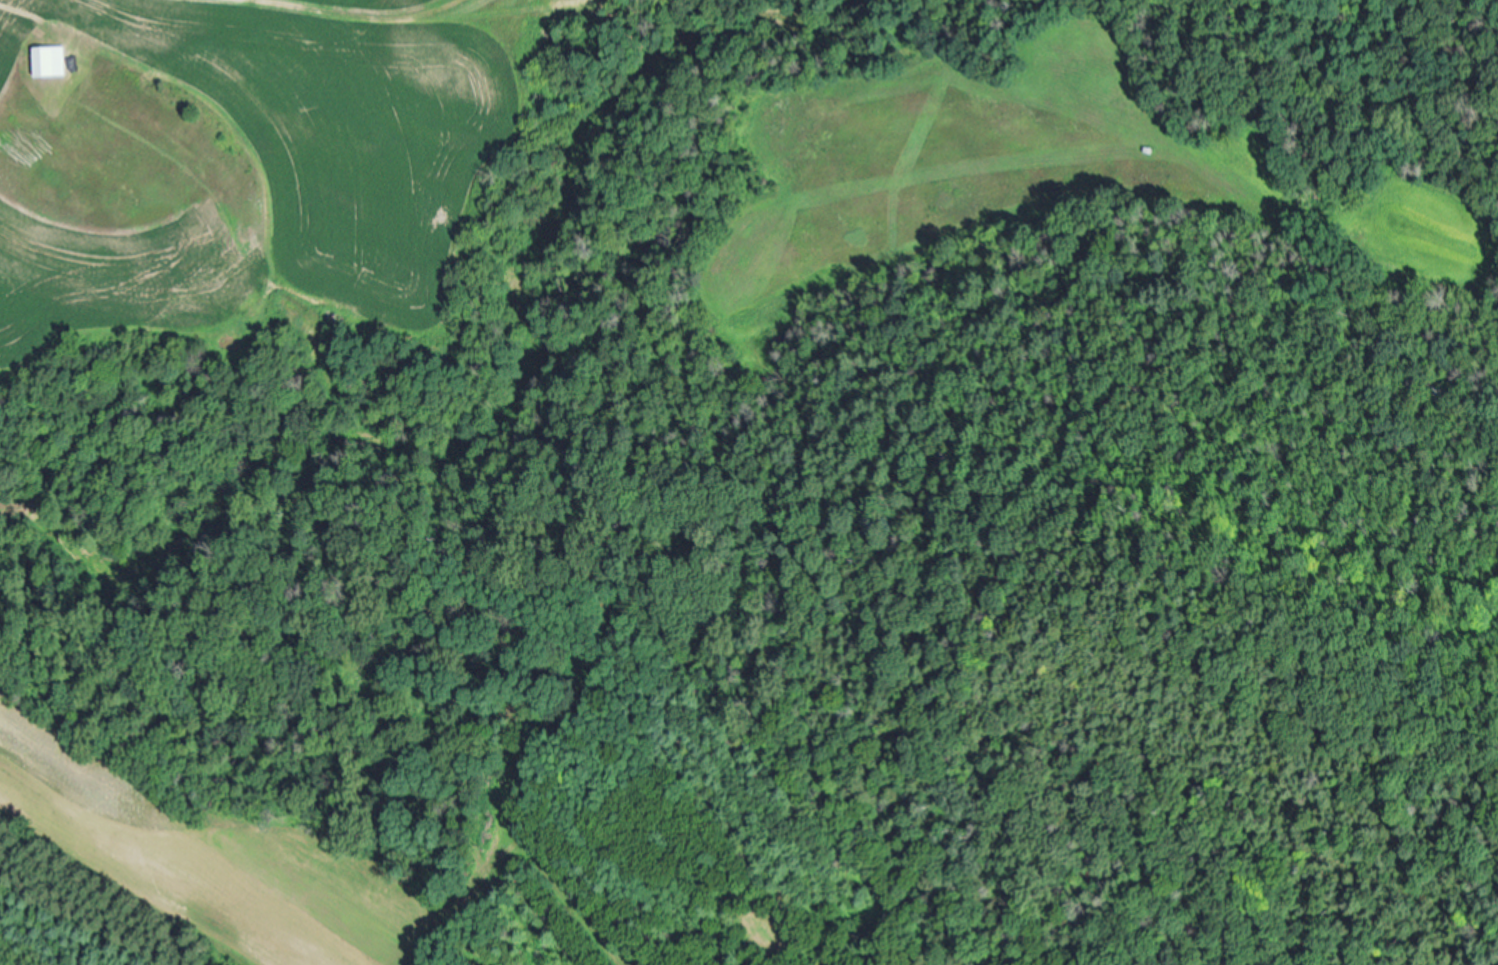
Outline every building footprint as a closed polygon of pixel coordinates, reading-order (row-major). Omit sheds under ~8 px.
[(63,74),(63,45),(35,45),(35,74),(63,74)]
